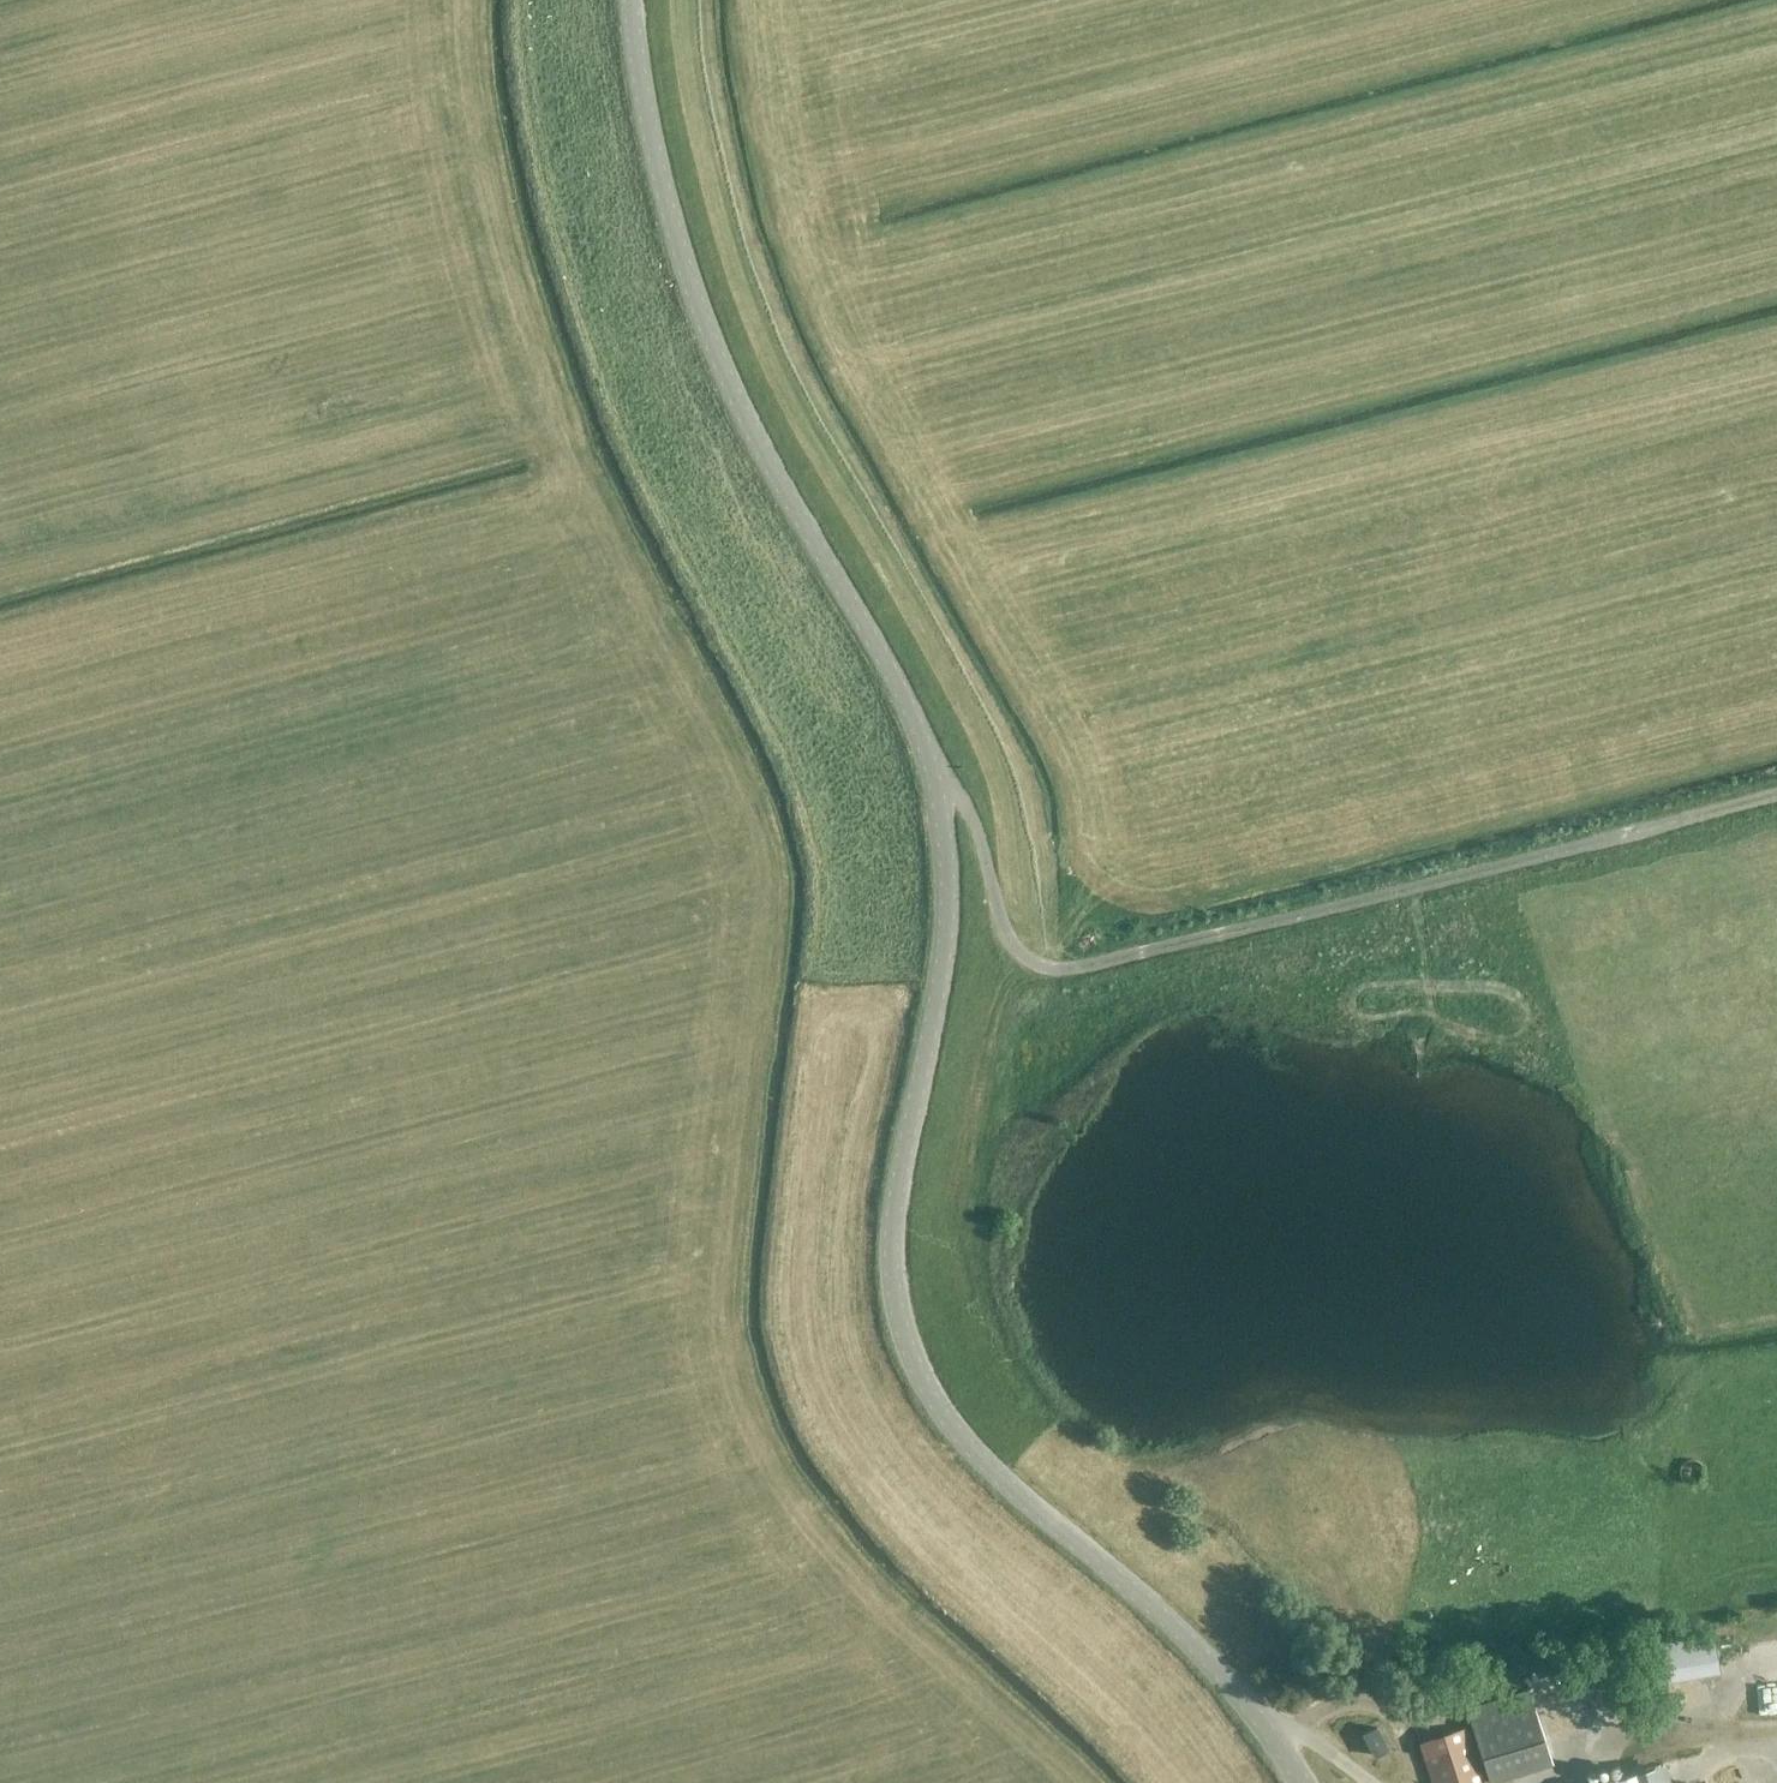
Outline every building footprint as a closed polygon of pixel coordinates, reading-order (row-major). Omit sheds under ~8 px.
[(1680,1477),(1685,1481),(1692,1483),(1699,1480),(1703,1474),(1703,1467),(1699,1461),(1693,1458),(1686,1459),(1681,1463),(1678,1470),(1680,1477)] [(1702,1640),(1671,1642),(1674,1690),(1705,1688),(1702,1640)] [(1533,1714),(1471,1733),(1485,1780),(1547,1762),(1533,1714)] [(1417,1739),(1430,1782),(1474,1782),(1482,1780),(1465,1724),(1417,1739)] [(1386,1746),(1375,1725),(1362,1732),(1373,1753),(1386,1746)] [(1651,1764),(1590,1782),(1656,1782),(1651,1764)]
